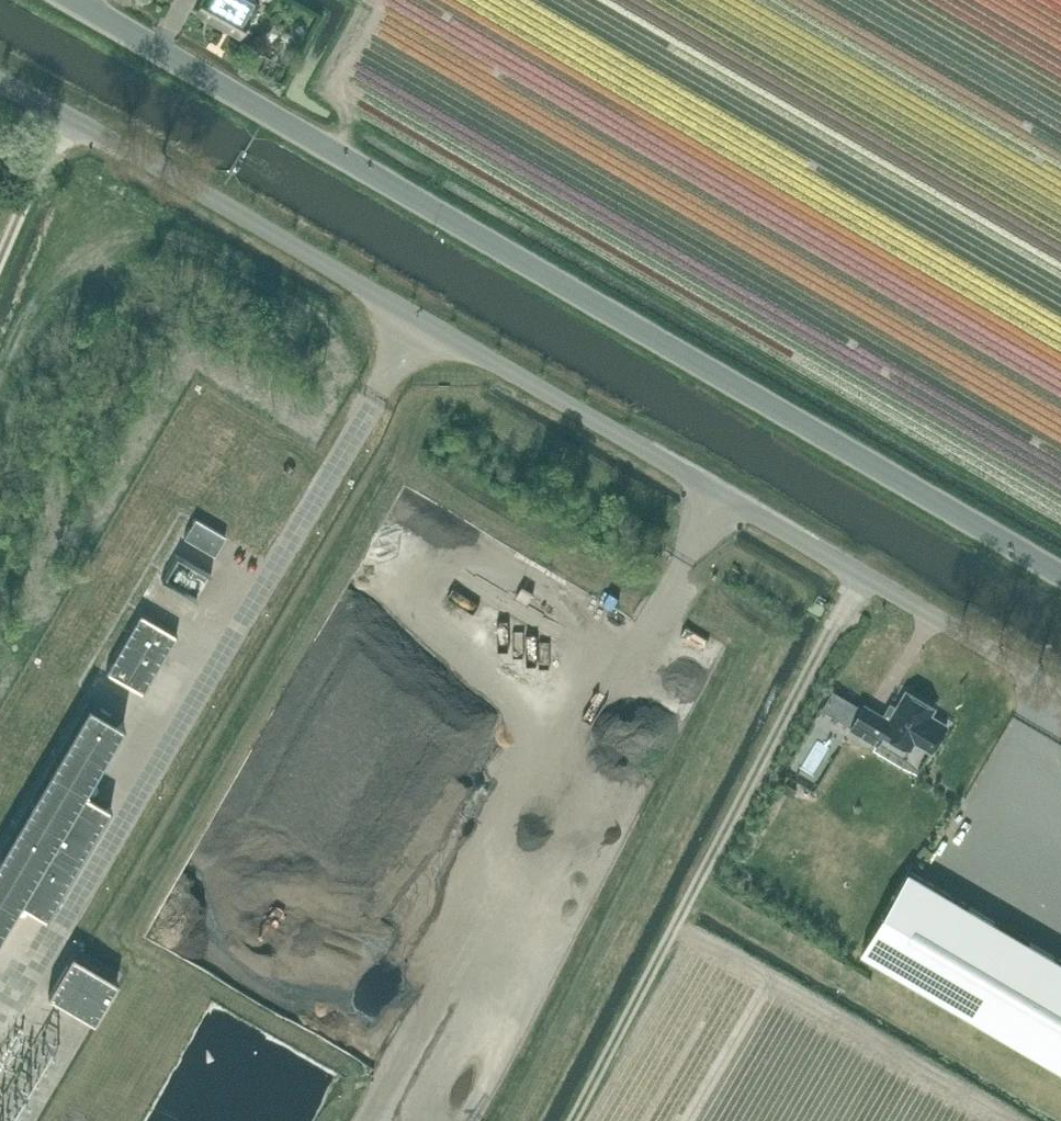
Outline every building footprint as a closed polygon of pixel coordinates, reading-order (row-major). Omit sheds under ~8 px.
[(257,3),(252,0),(204,0),(198,11),(239,34),(257,3)] [(214,553),(225,535),(195,518),(184,536),(214,553)] [(201,563),(194,577),(213,587),(221,573),(201,563)] [(547,603),(556,592),(544,583),(535,594),(547,603)] [(142,691),(177,633),(140,611),(106,670),(142,691)] [(526,648),(534,652),(545,633),(537,628),(526,648)] [(864,703),(849,727),(865,736),(878,744),(885,734),(910,748),(914,742),(933,753),(950,724),(931,713),(935,707),(907,689),(897,705),(890,701),(882,715),(865,704),(864,703)] [(18,900),(46,916),(110,805),(83,789),(123,722),(88,700),(0,849),(0,931),(18,900)] [(862,952),(1060,1069),(1060,960),(909,871),(862,952)] [(93,1019),(117,979),(72,952),(48,993),(93,1019)]
